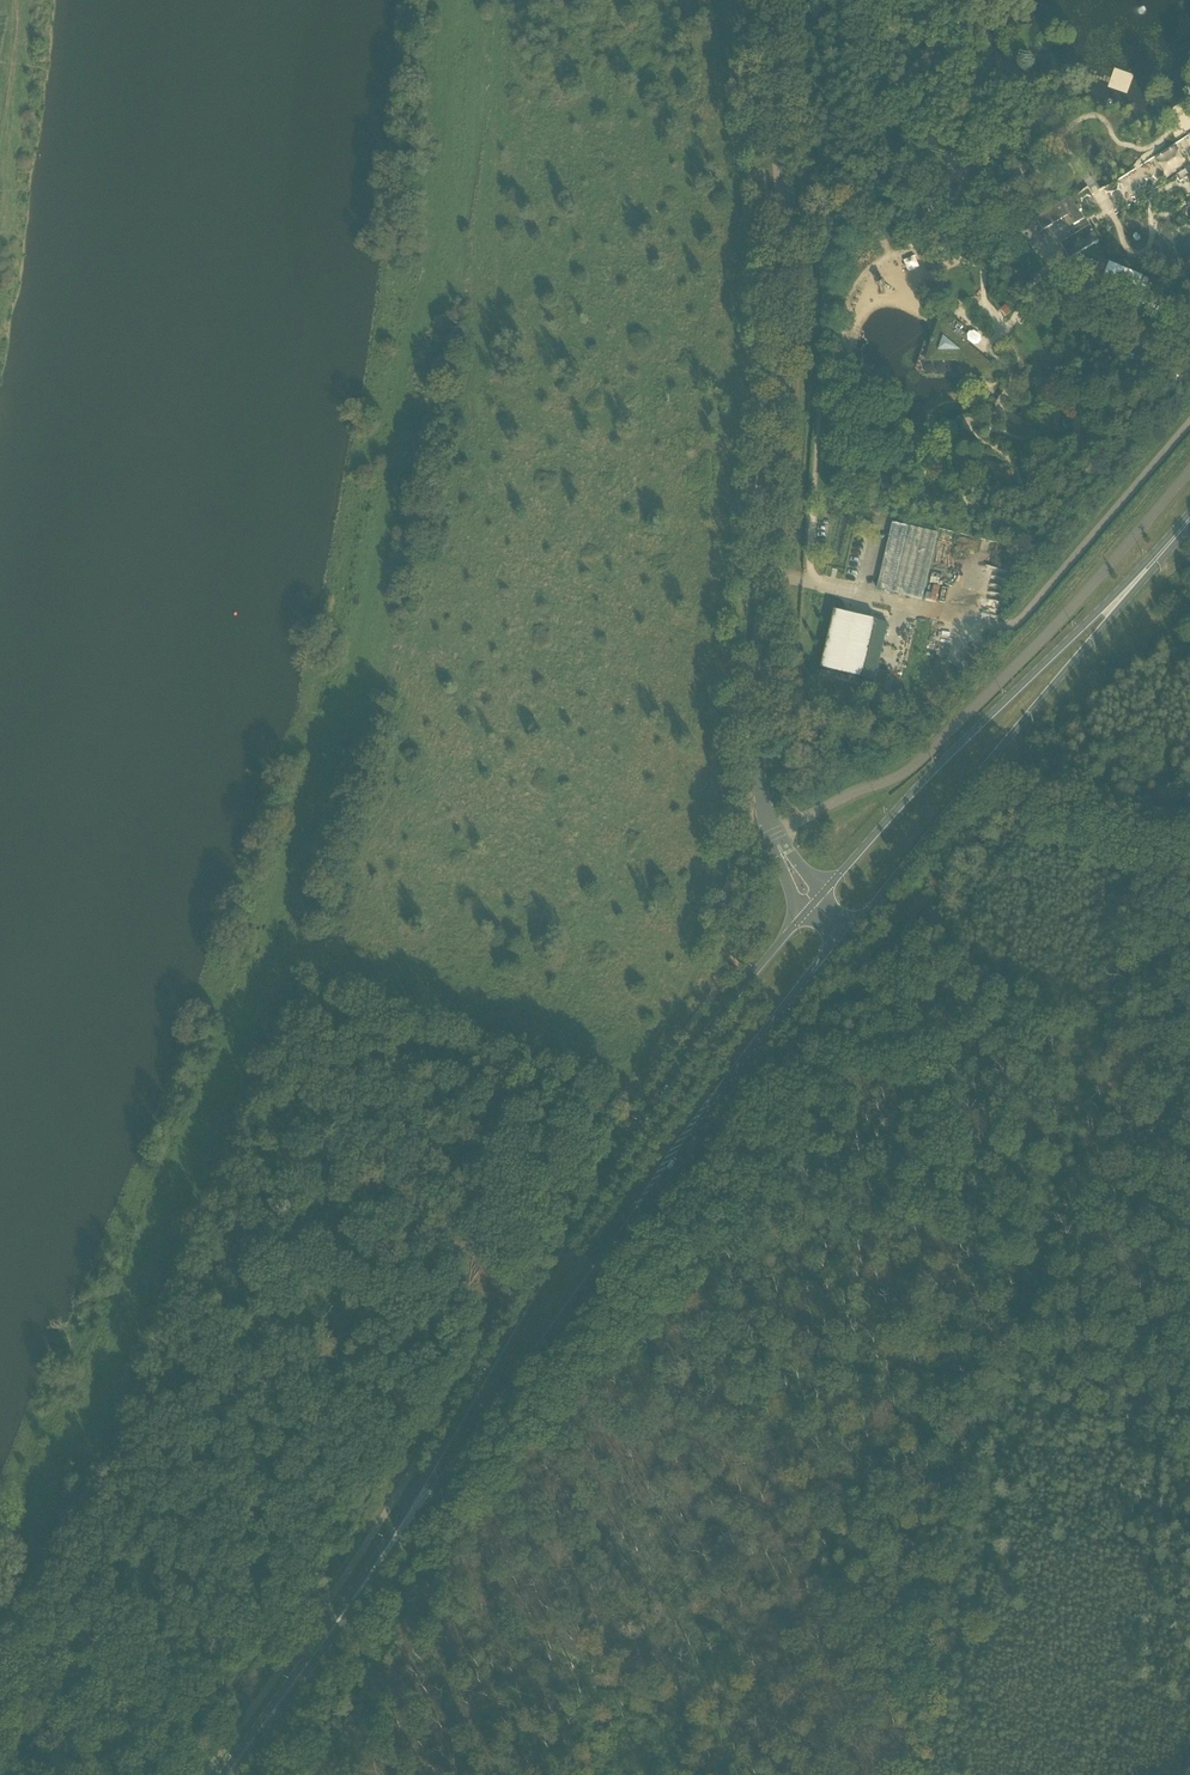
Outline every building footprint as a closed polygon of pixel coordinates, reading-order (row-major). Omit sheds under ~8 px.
[(954,148),(951,157),(950,158),(967,163),(970,154),(954,148)] [(1065,201),(1061,204),(1060,203),(1036,218),(1044,231),(1068,215),(1075,225),(1085,219),(1075,204),(1071,197),(1065,201)] [(1070,258),(1100,238),(1091,225),(1061,245),(1070,258)] [(956,322),(954,324),(949,320),(941,324),(939,322),(925,363),(957,363),(963,368),(976,352),(969,346),(968,336),(962,331),(964,328),(956,322)] [(975,378),(985,386),(997,369),(988,362),(975,378)] [(933,364),(933,374),(957,373),(957,364),(933,364)] [(938,534),(893,523),(878,589),(923,600),(938,534)] [(938,600),(940,586),(927,584),(926,599),(938,600)] [(876,620),(835,611),(822,669),(863,678),(876,622),(876,620)] [(889,625),(876,622),(863,678),(876,681),(889,625)]
